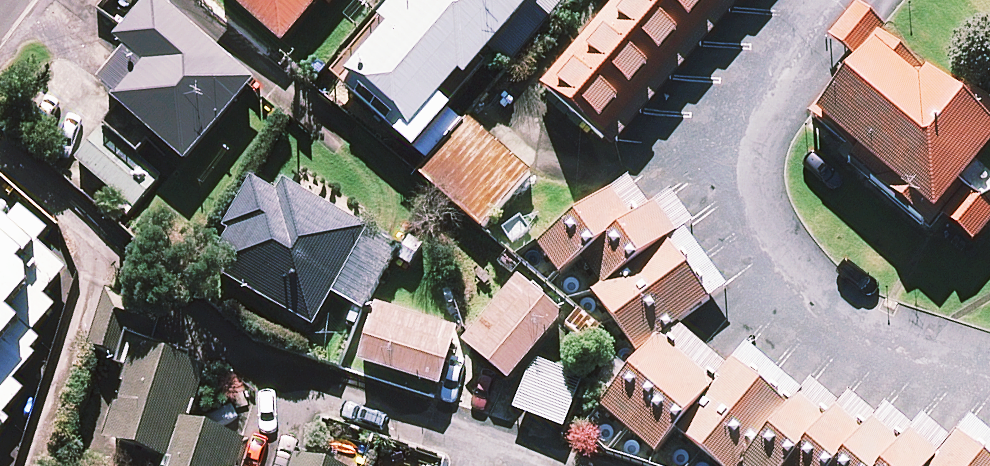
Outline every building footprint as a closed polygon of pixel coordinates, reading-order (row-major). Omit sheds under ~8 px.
[(279,45),(318,0),(227,0),(279,45)] [(377,24),(385,32),(343,80),(405,133),(455,75),(461,80),(530,0),(398,0),(377,24)] [(924,0),(569,0),(567,2),(408,186),(601,337),(565,422),(608,459),(629,465),(989,465),(989,56),(924,0)] [(158,181),(134,158),(150,139),(181,166),(249,86),(150,1),(112,45),(143,71),(97,126),(104,132),(77,161),(129,211),(158,181)] [(273,196),(251,185),(205,270),(311,327),(329,293),(362,311),(396,248),(279,185),(273,196)] [(0,222),(0,433),(28,401),(8,383),(38,349),(26,339),(51,310),(39,300),(61,275),(35,252),(47,237),(13,207),(0,222)] [(516,279),(455,346),(501,387),(561,320),(516,279)] [(452,333),(372,309),(356,364),(436,388),(452,333)] [(131,349),(99,443),(161,464),(160,465),(236,465),(243,447),(185,427),(203,373),(131,349)] [(580,382),(532,362),(513,410),(561,429),(580,382)]
